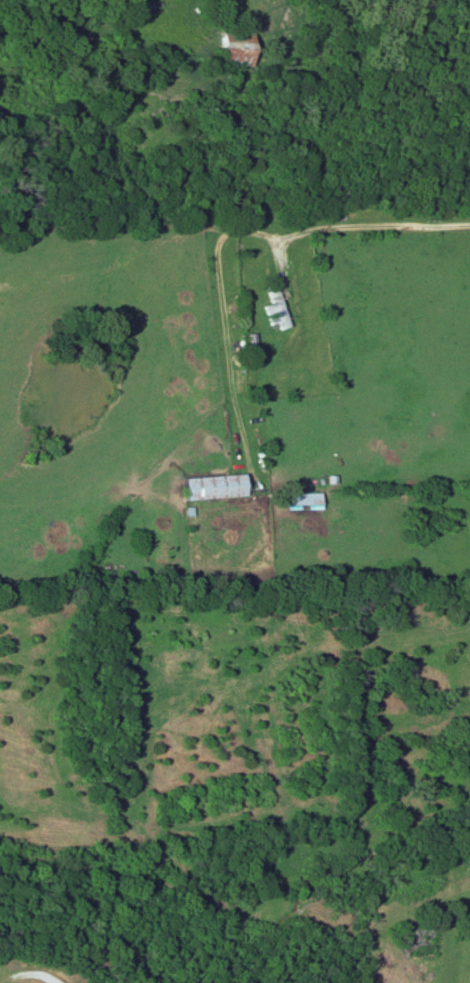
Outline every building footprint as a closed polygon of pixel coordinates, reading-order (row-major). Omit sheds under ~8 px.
[(211,49),(243,49),(243,31),(211,31),(211,49)] [(277,329),(285,327),(272,285),(263,288),(268,305),(262,307),(268,325),(275,322),(277,329)] [(246,496),(245,474),(186,476),(187,499),(246,496)] [(288,508),(321,508),(321,493),(288,493),(288,508)]
